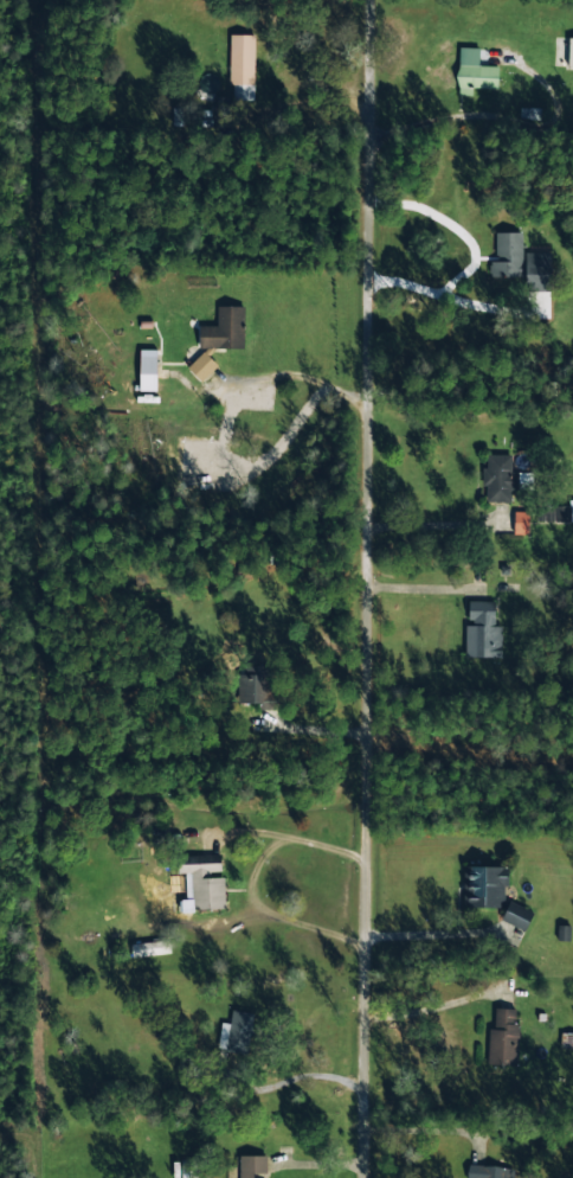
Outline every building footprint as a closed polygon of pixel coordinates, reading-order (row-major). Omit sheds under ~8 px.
[(254,34),(229,34),(229,84),(233,84),(232,99),(253,99),(254,34)] [(498,65),(478,65),(478,47),(458,47),(457,94),(472,94),(472,86),(497,87),(498,65)] [(489,274),(526,274),(526,287),(550,287),(550,251),(522,251),(522,230),(495,230),(495,259),(488,259),(489,274)] [(243,304),(217,304),(217,324),(196,324),(196,373),(213,373),(213,347),(243,347),(243,304)] [(156,389),(157,348),(139,347),(139,388),(156,389)] [(510,499),(510,488),(517,488),(517,470),(511,470),(511,453),(486,453),(486,465),(480,466),(481,485),(486,484),(486,500),(510,499)] [(537,500),(537,519),(572,520),(572,500),(537,500)] [(529,510),(513,510),(513,533),(528,533),(529,510)] [(501,655),(501,624),(495,624),(495,600),(469,599),(469,623),(465,623),(465,655),(501,655)] [(224,907),(223,876),(210,877),(210,870),(221,870),(220,853),(182,854),(183,898),(178,898),(178,909),(224,907)] [(463,905),(506,906),(507,865),(464,864),(463,905)] [(534,910),(509,900),(501,919),(526,929),(534,910)] [(518,1007),(495,1006),(494,1027),(489,1027),(487,1063),(516,1064),(518,1007)] [(254,1012),(234,1008),(226,1046),(247,1050),(254,1012)] [(239,1155),(240,1177),(253,1177),(253,1172),(266,1172),(266,1154),(239,1155)] [(512,1165),(468,1165),(468,1177),(513,1177),(512,1165)]
